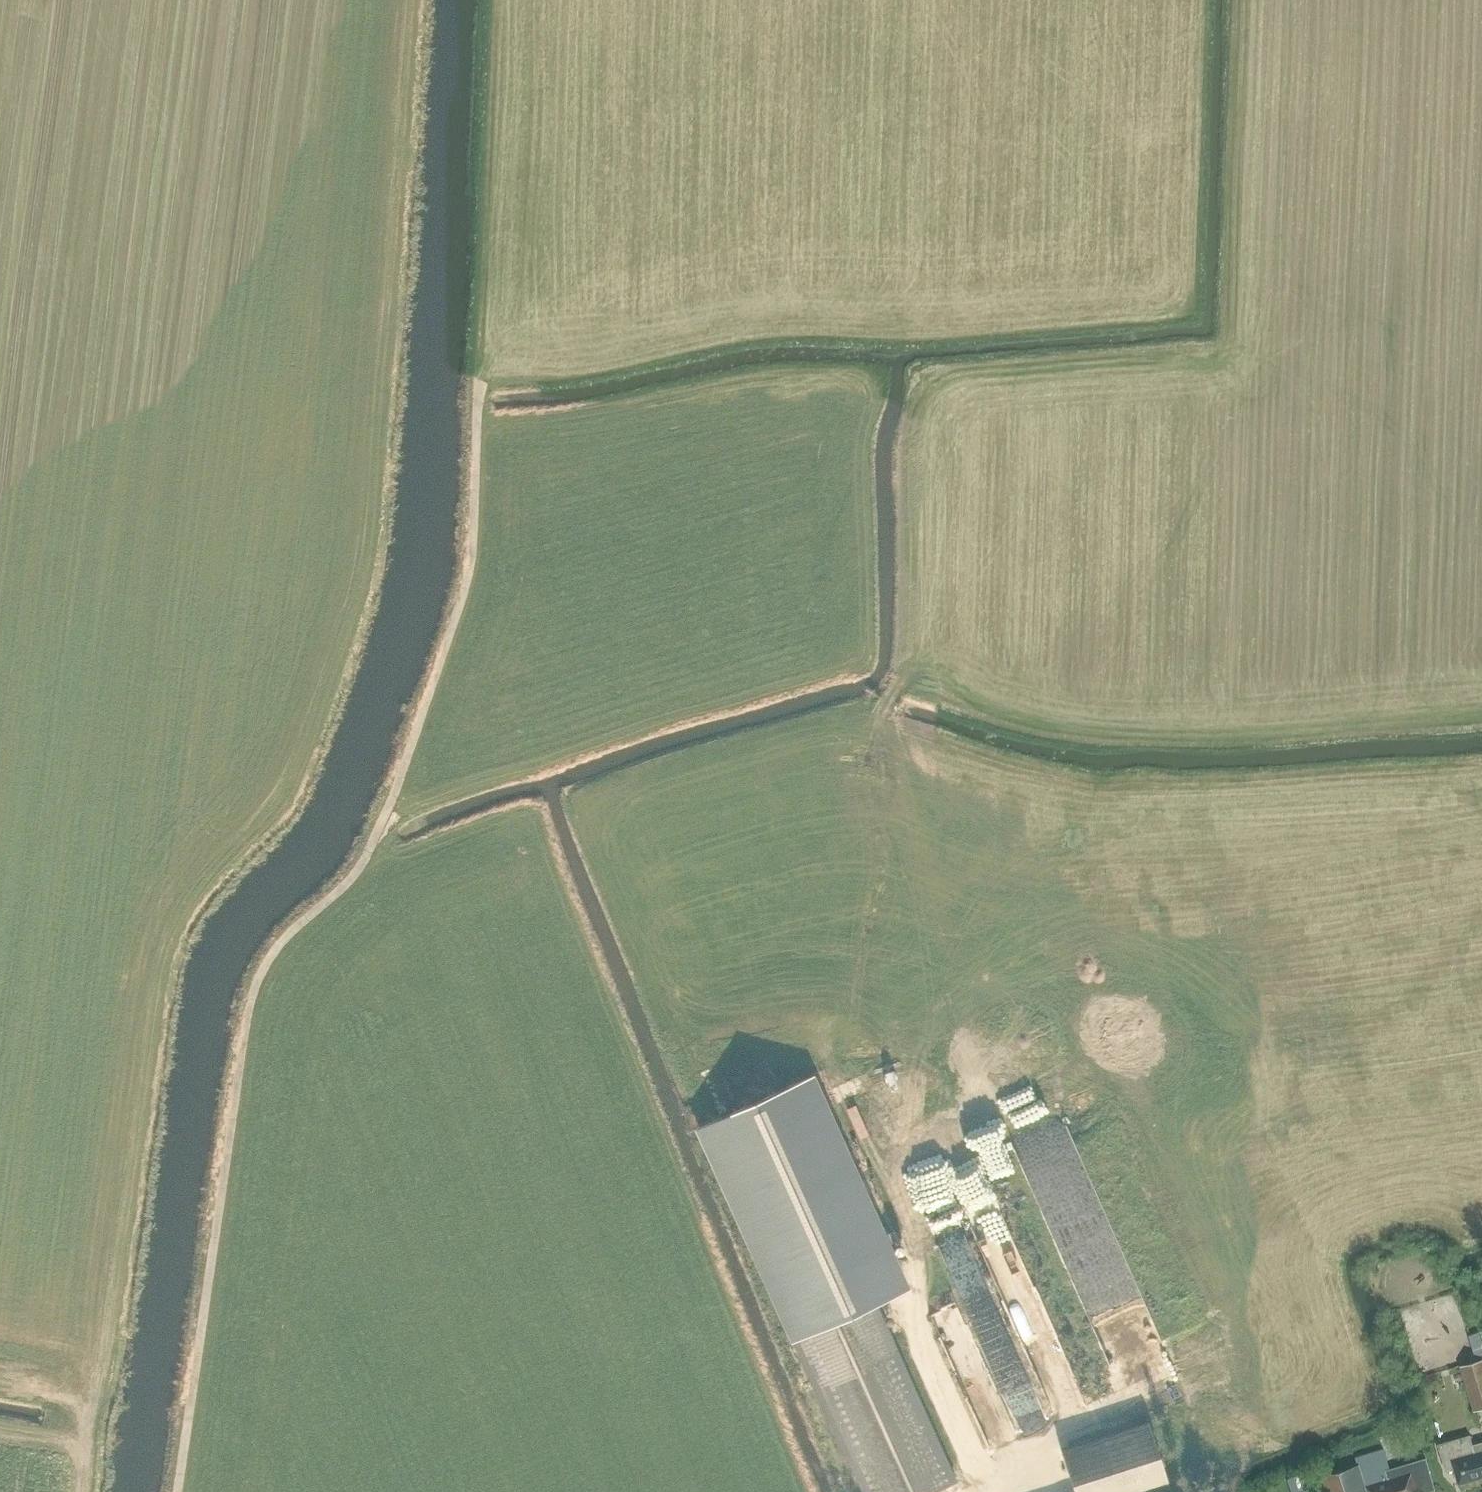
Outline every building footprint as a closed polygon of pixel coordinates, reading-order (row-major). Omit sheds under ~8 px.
[(698,1128),(794,1339),(794,1341),(811,1379),(862,1491),(931,1491),(953,1482),(873,1304),(875,1303),(905,1290),(868,1207),(817,1095),(809,1078),(698,1128)] [(1098,1196),(1070,1117),(1057,1121),(1056,1117),(1032,1125),(1035,1134),(1028,1137),(1046,1186),(1069,1178),(1078,1203),(1098,1196)] [(1010,1210),(975,1223),(1032,1376),(1062,1365),(1058,1357),(1064,1355),(1010,1210)] [(1473,1411),(1481,1409),(1481,1359),(1460,1366),(1473,1411)] [(1170,1491),(1148,1422),(1060,1450),(1074,1491),(1166,1491),(1170,1491)] [(1473,1445),(1470,1435),(1438,1444),(1441,1454),(1446,1471),(1455,1468),(1459,1483),(1481,1476),(1481,1475),(1473,1445)] [(1473,1445),(1481,1475),(1481,1442),(1473,1445)] [(1384,1449),(1356,1457),(1358,1464),(1323,1475),(1328,1491),(1425,1491),(1435,1489),(1426,1458),(1391,1468),(1390,1468),(1384,1449)] [(1311,1465),(1291,1469),(1296,1491),(1316,1491),(1311,1465)]
